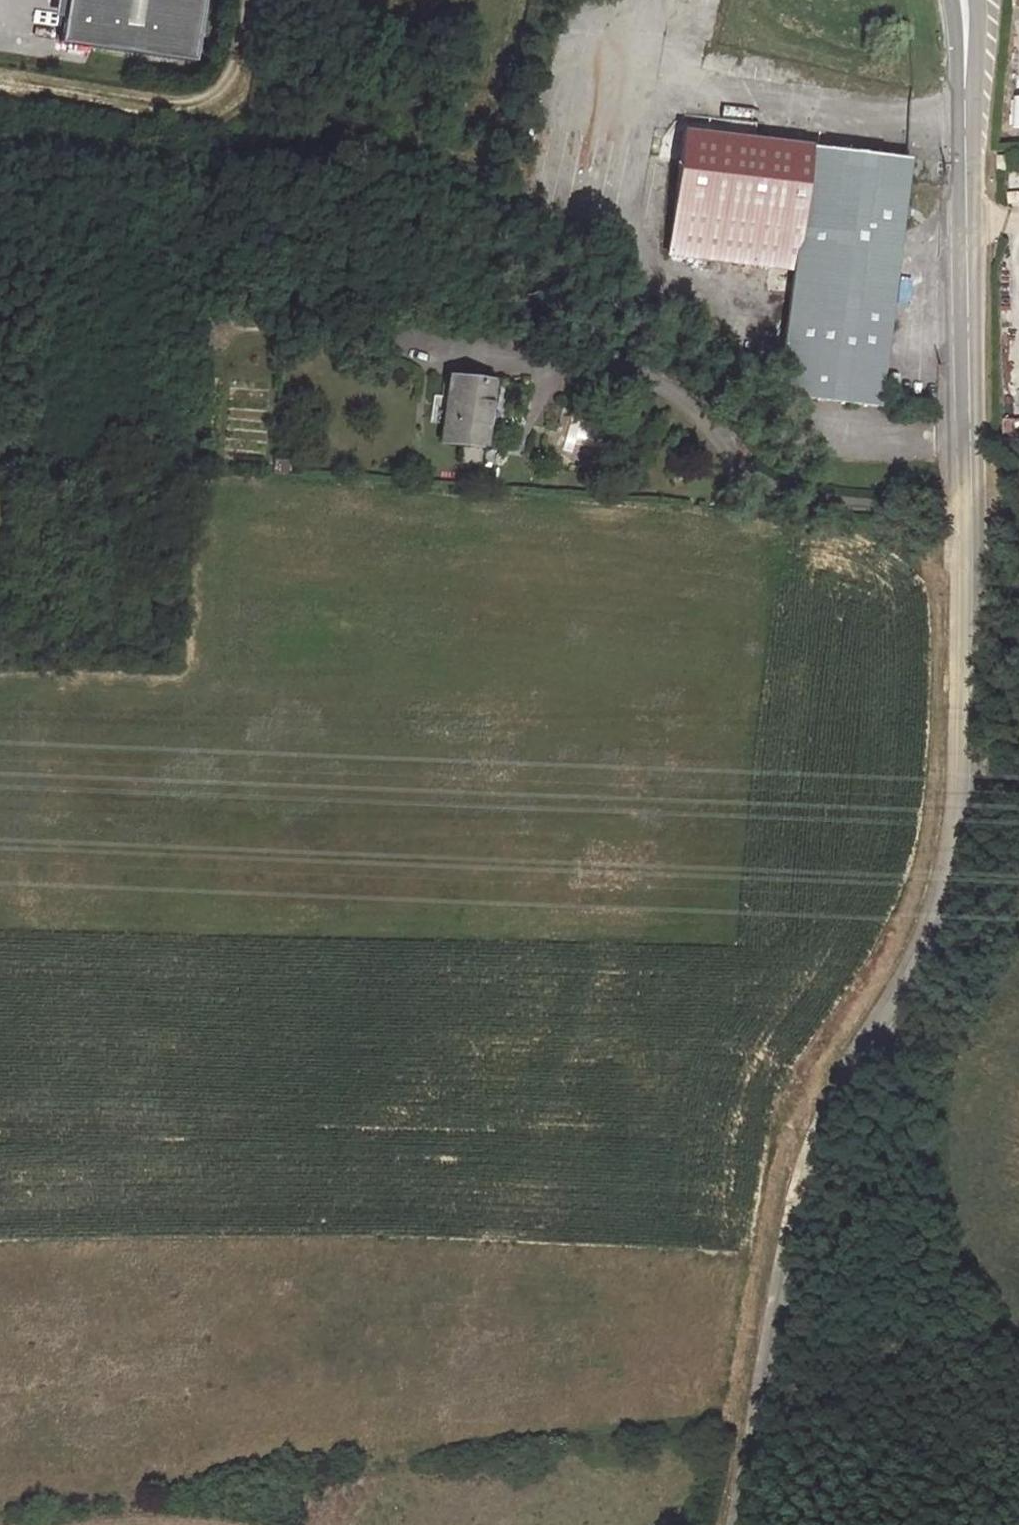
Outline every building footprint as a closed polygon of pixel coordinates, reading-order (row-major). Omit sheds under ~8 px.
[(59,42),(195,62),(204,0),(66,0),(59,42)] [(908,157),(683,131),(668,253),(793,267),(787,318),(784,342),(778,394),(788,395),(878,406),(905,183),(906,174),(908,157)] [(1008,156),(998,156),(998,172),(1007,172),(1008,156)] [(787,318),(777,317),(774,341),(784,342),(787,318)] [(489,382),(450,377),(442,440),(463,443),(477,445),(482,445),(489,382)] [(477,445),(463,443),(461,460),(474,461),(477,445)]
